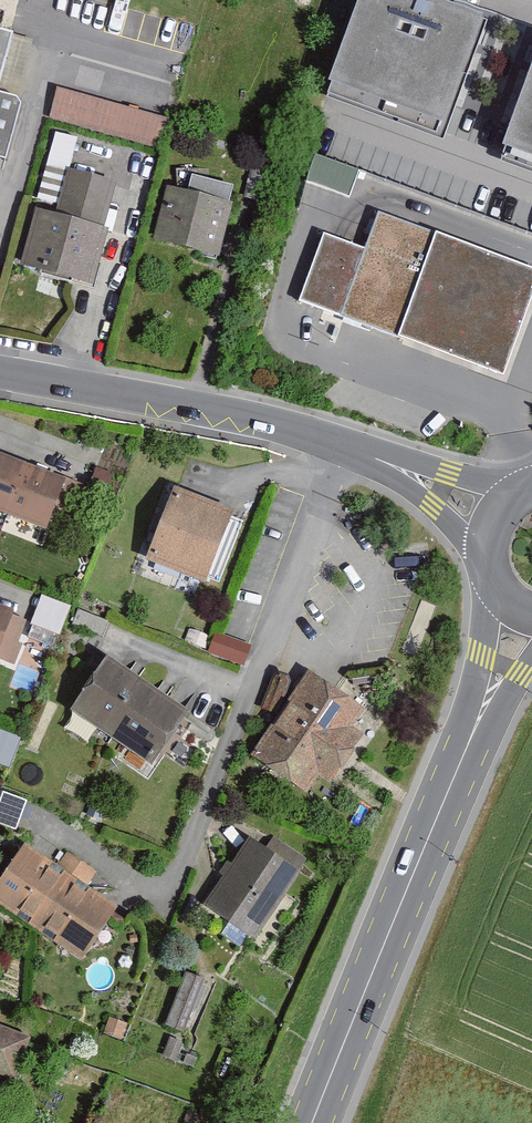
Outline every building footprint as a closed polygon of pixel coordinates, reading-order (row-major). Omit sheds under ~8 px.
[(449,0),(357,0),(323,92),(443,136),(488,15),(449,0)] [(0,27),(0,151),(3,152),(37,37),(0,27)] [(499,157),(531,169),(531,66),(499,157)] [(58,85),(49,117),(160,148),(169,116),(58,85)] [(67,170),(75,136),(57,132),(49,165),(67,170)] [(350,196),(361,171),(317,153),(306,179),(350,196)] [(55,213),(40,209),(25,269),(90,285),(115,184),(65,172),(55,213)] [(232,202),(165,186),(154,235),(220,251),(232,202)] [(505,371),(531,296),(531,264),(409,220),(378,209),(365,245),(324,230),(300,298),(372,323),(505,371)] [(0,453),(0,513),(44,529),(64,476),(0,453)] [(237,510),(174,487),(149,554),(212,577),(237,510)] [(73,604),(42,593),(33,622),(61,633),(73,604)] [(0,601),(0,642),(14,606),(0,601)] [(108,620),(78,607),(73,622),(104,633),(108,620)] [(208,651),(244,664),(252,644),(218,631),(215,630),(208,651)] [(192,712),(108,656),(73,707),(157,763),(192,712)] [(365,714),(306,674),(252,752),(310,793),(339,751),(365,714)] [(0,728),(0,749),(11,752),(17,735),(0,728)] [(17,825),(25,797),(2,791),(0,798),(0,821),(17,825)] [(300,871),(252,839),(208,905),(256,937),(300,871)] [(33,848),(0,896),(0,901),(81,956),(116,905),(33,848)] [(166,1023),(184,1030),(206,977),(188,969),(166,1023)] [(104,1032),(122,1039),(128,1022),(110,1016),(104,1032)] [(0,1026),(0,1071),(18,1076),(30,1034),(0,1026)] [(162,1056),(174,1060),(182,1041),(171,1036),(162,1056)]
